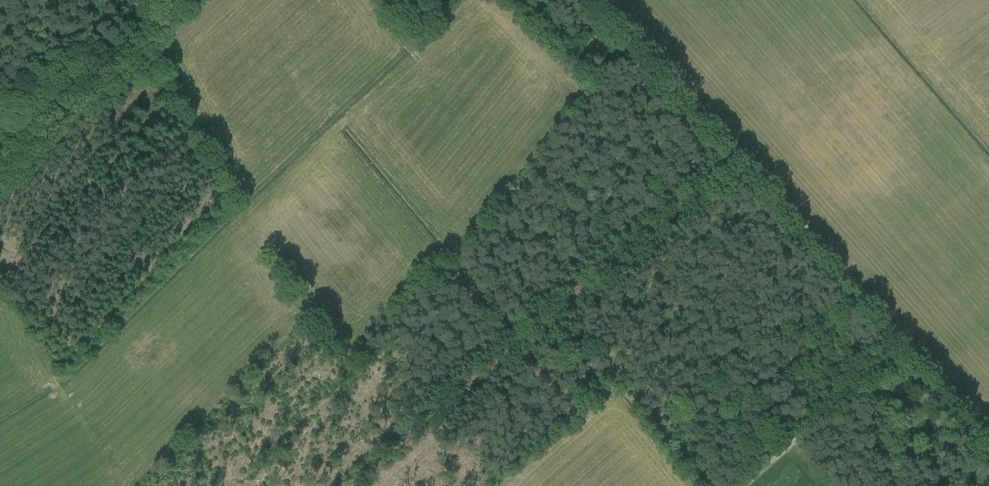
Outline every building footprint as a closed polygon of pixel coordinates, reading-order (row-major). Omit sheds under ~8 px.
[(966,383),(961,388),(970,398),(976,393),(966,383)]
